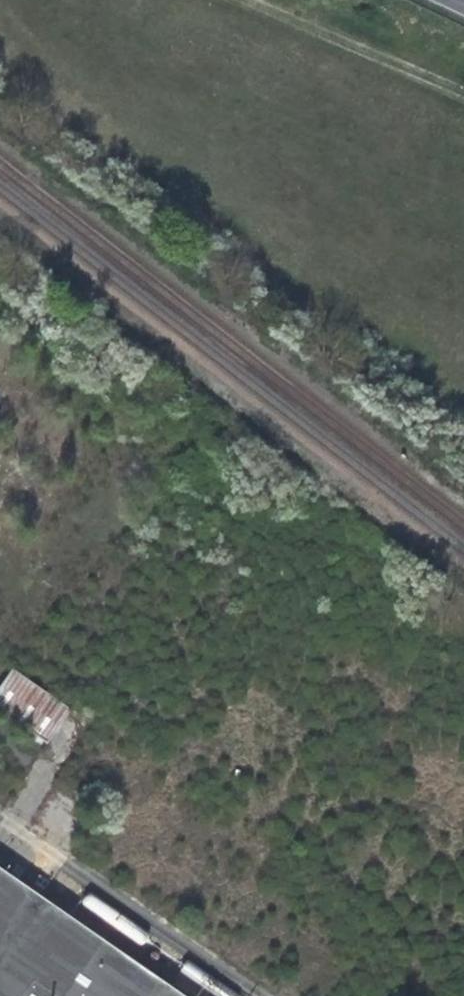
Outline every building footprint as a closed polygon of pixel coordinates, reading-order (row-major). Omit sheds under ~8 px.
[(2,721),(63,763),(88,727),(28,685),(2,721)] [(0,879),(0,995),(167,995),(0,879)]
